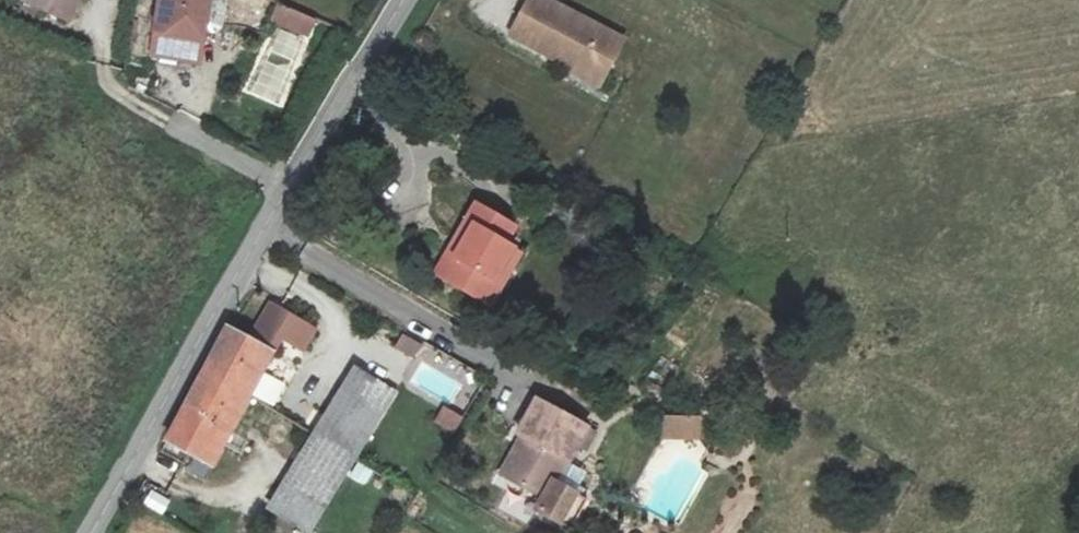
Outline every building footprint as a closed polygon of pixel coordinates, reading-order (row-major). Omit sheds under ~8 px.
[(72,17),(79,0),(28,0),(72,17)] [(154,35),(203,42),(211,0),(159,0),(154,35)] [(572,66),(571,67),(596,80),(618,39),(546,0),(531,0),(512,33),(572,66)] [(281,5),(273,22),(308,37),(316,20),(281,5)] [(201,60),(203,42),(154,35),(151,53),(201,60)] [(521,249),(506,240),(514,225),(474,203),(433,275),(489,306),(521,249)] [(269,302),(250,337),(273,350),(281,335),(305,348),(315,329),(269,302)] [(262,368),(273,350),(250,337),(229,325),(168,439),(213,463),(262,368)] [(404,332),(396,346),(415,357),(423,344),(404,332)] [(291,377),(298,364),(277,354),(270,366),(291,377)] [(354,367),(270,507),(311,531),(395,391),(354,367)] [(527,436),(505,475),(538,493),(558,457),(563,459),(584,423),(536,397),(518,431),(527,436)] [(443,407),(436,422),(458,432),(465,418),(443,407)] [(664,417),(664,439),(700,439),(700,417),(664,417)] [(553,480),(536,509),(563,525),(580,495),(553,480)] [(150,490),(144,507),(165,513),(171,497),(150,490)]
